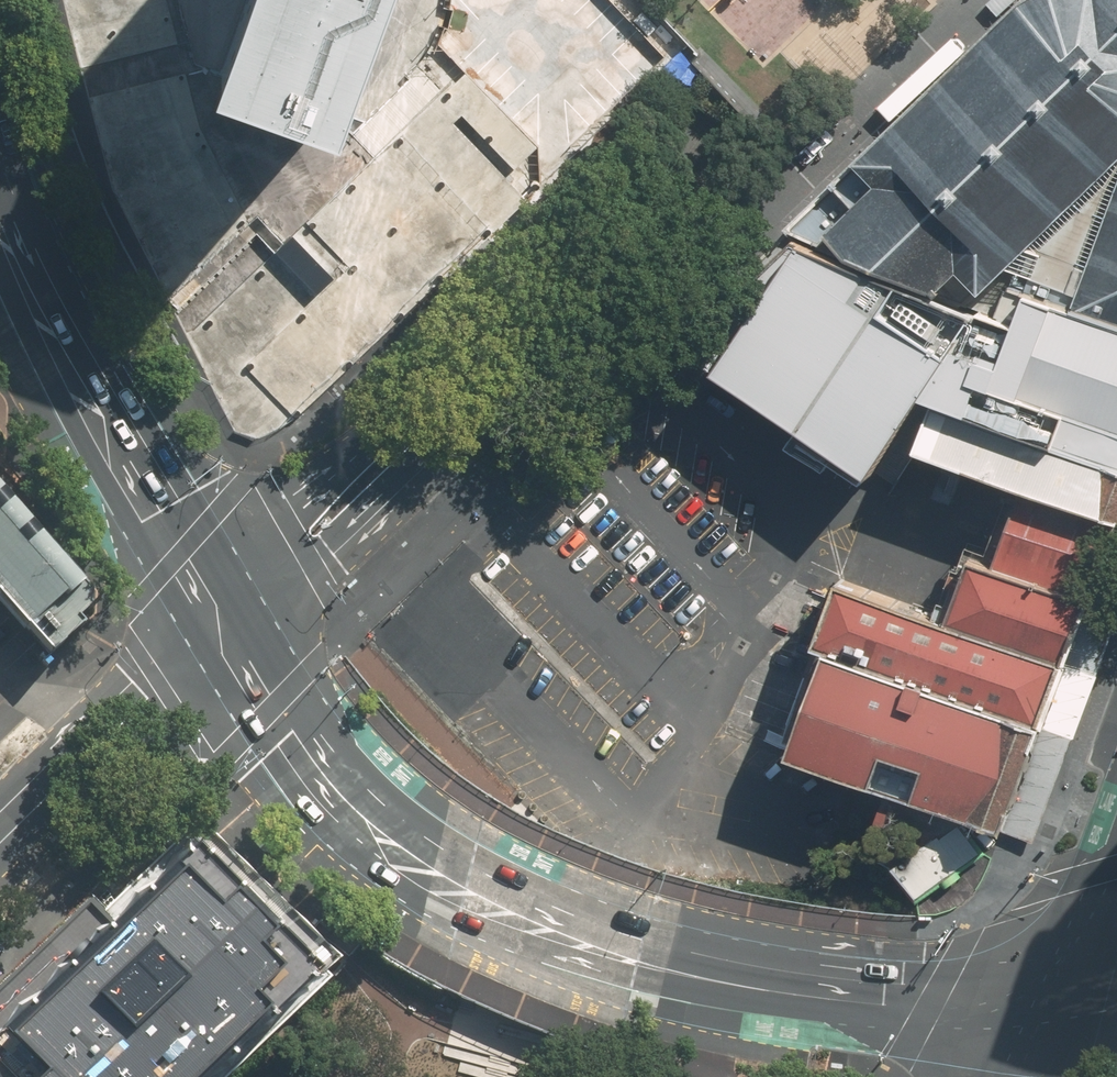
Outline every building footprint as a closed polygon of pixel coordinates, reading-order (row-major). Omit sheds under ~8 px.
[(81,63),(178,38),(169,0),(65,0),(81,63)] [(335,111),(354,58),(376,0),(242,0),(217,68),(335,111)] [(1012,18),(970,57),(911,113),(875,146),(851,168),(841,178),(830,187),(820,196),(812,203),(778,231),(979,311),(981,307),(1000,314),(1011,288),(1116,329),(1116,0),(1031,0),(1012,18)] [(463,63),(442,83),(464,107),(455,116),(506,169),(536,141),(463,63)] [(185,68),(89,93),(114,186),(168,296),(248,219),(201,125),(185,68)] [(464,107),(442,83),(307,213),(351,258),(248,357),(293,404),(461,242),(521,184),(506,169),(455,116),(464,107)] [(875,472),(926,395),(931,397),(937,400),(1116,471),(1116,329),(1011,288),(1000,314),(981,307),(979,311),(778,231),(771,237),(780,241),(777,243),(775,246),(765,242),(669,327),(683,339),(690,344),(719,369),(728,375),(751,390),(805,426),(791,444),(827,468),(841,450),(857,460),(875,472)] [(937,400),(920,448),(937,455),(947,459),(957,462),(966,466),(979,470),(1015,484),(1109,519),(1116,522),(1116,471),(937,400)] [(1079,598),(1109,519),(1015,484),(1000,523),(985,562),(1079,598)] [(49,651),(80,624),(73,618),(84,610),(86,594),(0,494),(0,595),(49,651)] [(1054,664),(1079,598),(985,562),(975,558),(949,625),(1054,664)] [(1032,723),(1054,664),(949,625),(841,584),(819,643),(1032,723)] [(991,829),(1032,723),(830,647),(790,753),(991,829)] [(983,853),(959,818),(884,870),(908,904),(939,883),(943,889),(961,876),(958,871),(983,853)] [(326,977),(308,958),(185,831),(90,923),(0,1010),(0,1076),(222,1076),(326,977)]
